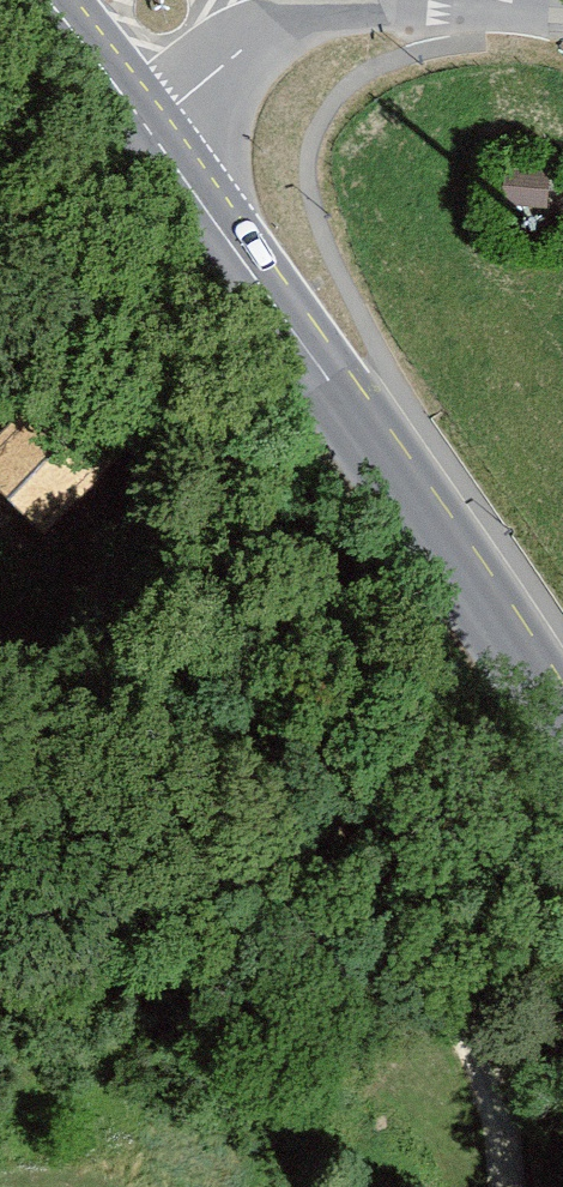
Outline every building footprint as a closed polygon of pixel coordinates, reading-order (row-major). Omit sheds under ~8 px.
[(548,171),(504,169),(502,206),(547,207),(548,171)] [(48,416),(0,463),(0,498),(43,541),(108,478),(48,416)]
